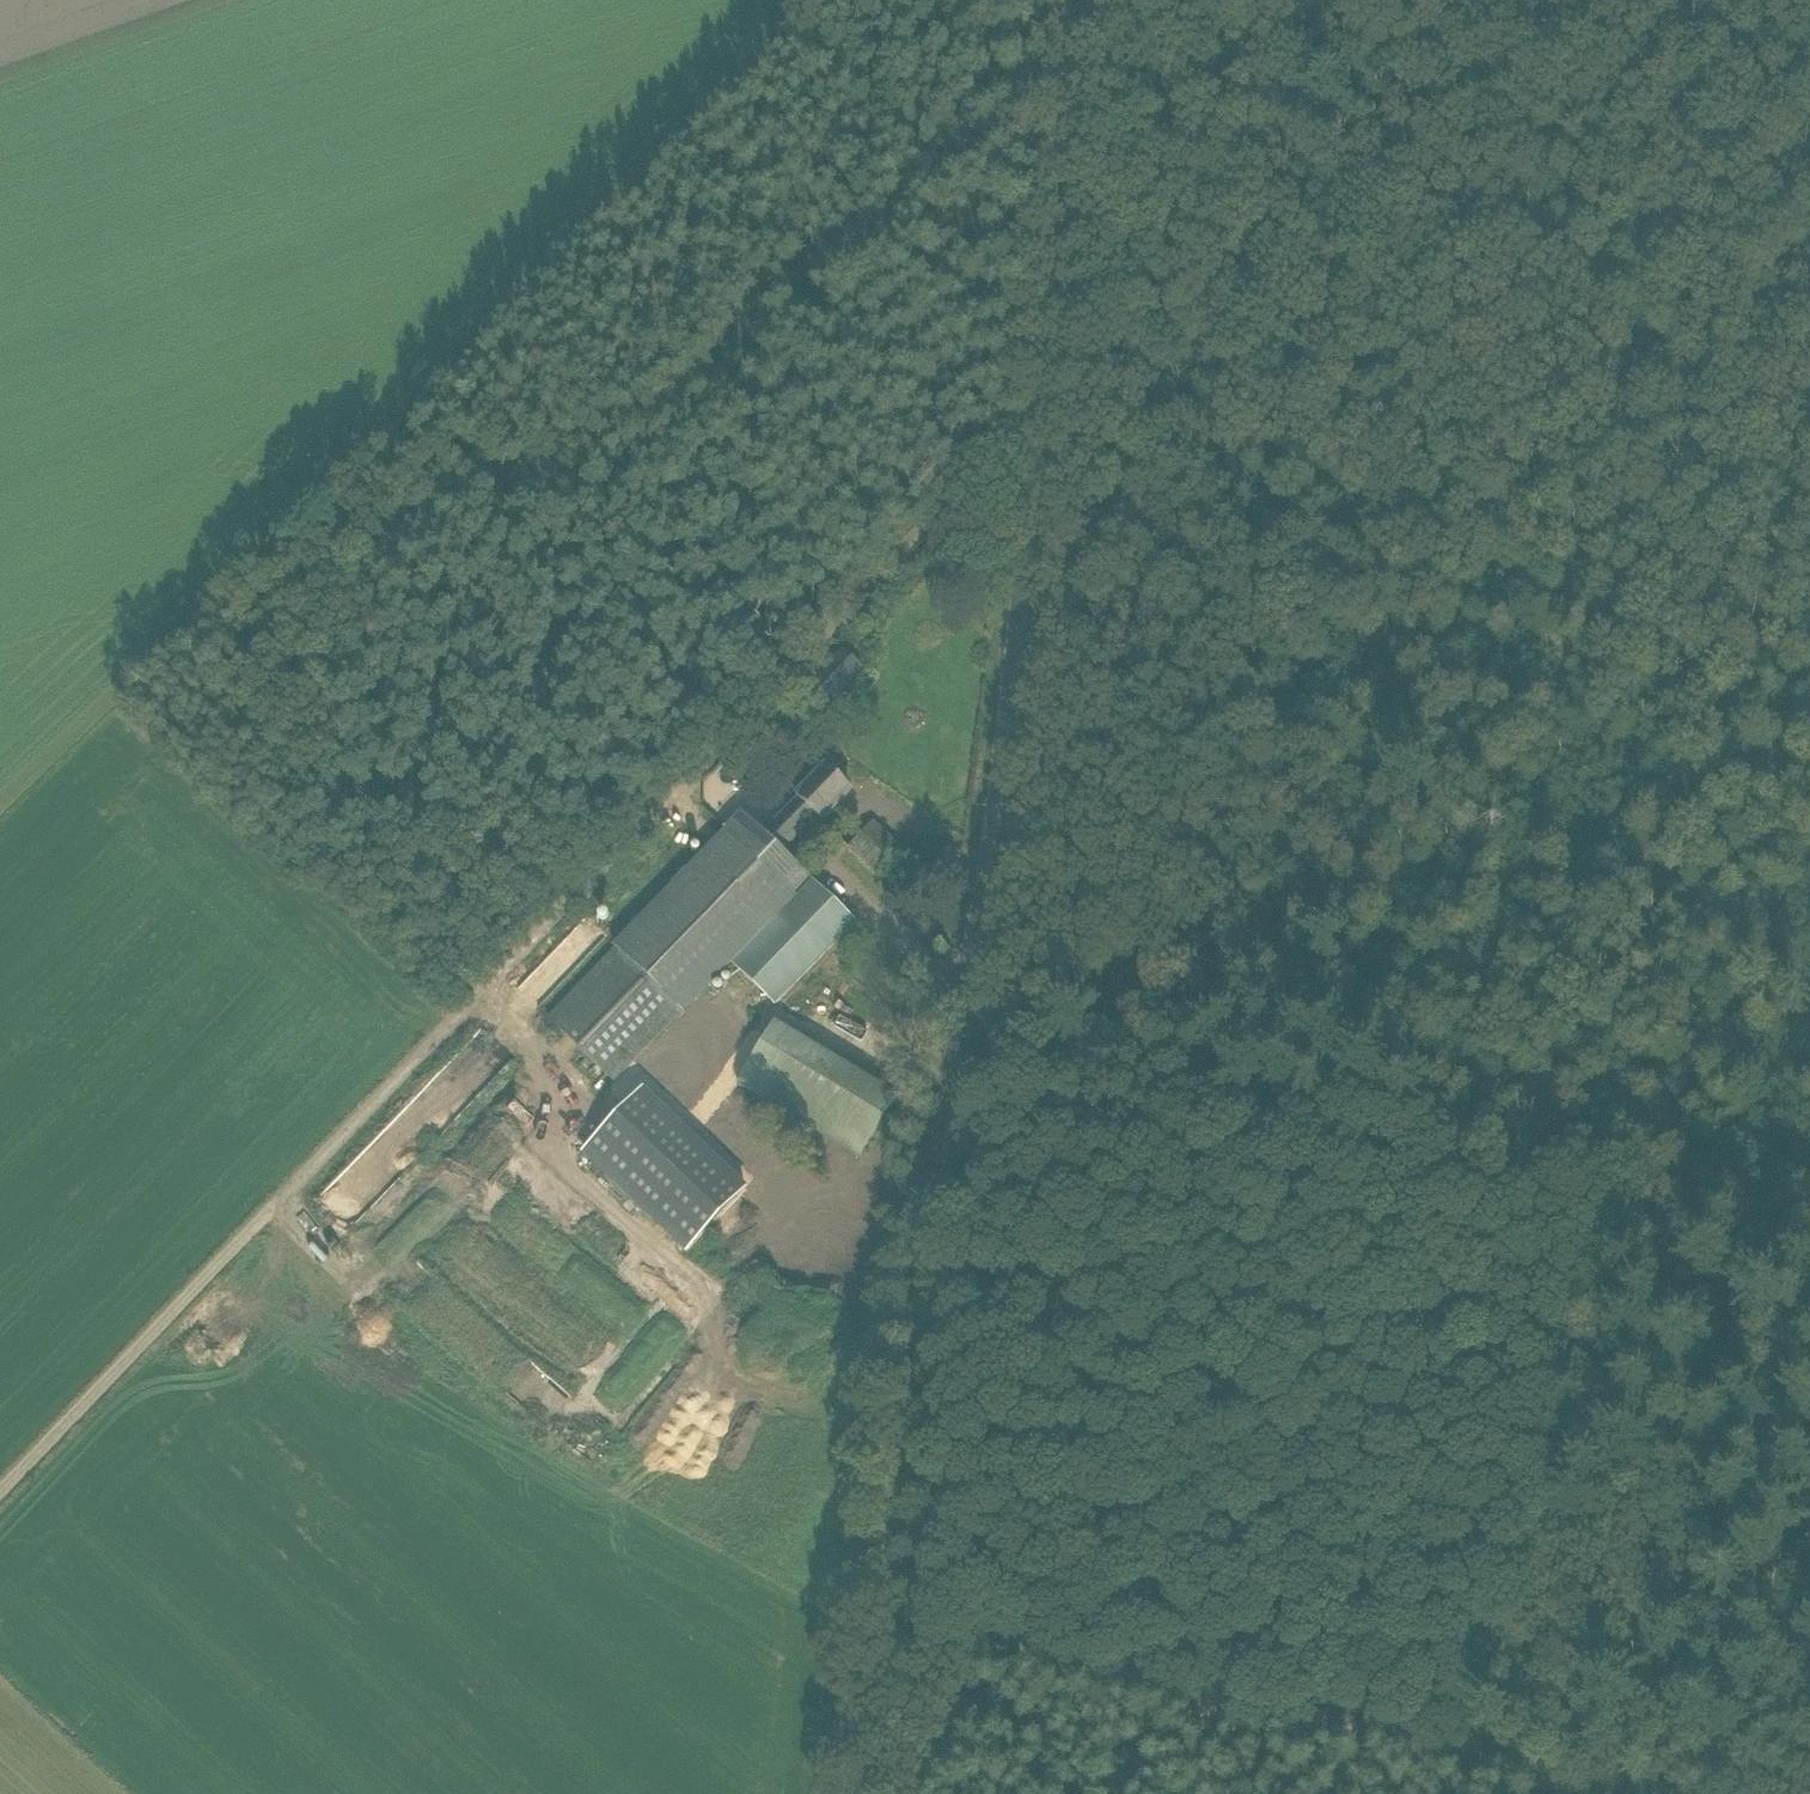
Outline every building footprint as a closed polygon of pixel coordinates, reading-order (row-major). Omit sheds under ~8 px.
[(800,691),(822,711),(863,668),(841,648),(800,691)] [(798,799),(747,851),(728,833),(549,1020),(615,1083),(764,926),(764,925),(809,878),(782,853),(806,828),(802,825),(813,813),(823,822),(851,793),(826,769),(797,798),(798,799)] [(849,848),(880,878),(905,852),(873,822),(849,848)] [(733,964),(775,1006),(855,923),(813,882),(733,964)] [(764,1021),(730,1085),(858,1153),(877,1116),(844,1099),(859,1071),(764,1021)] [(745,1191),(642,1091),(583,1152),(687,1251),(745,1191)] [(799,1150),(820,1166),(827,1156),(807,1141),(799,1150)]
